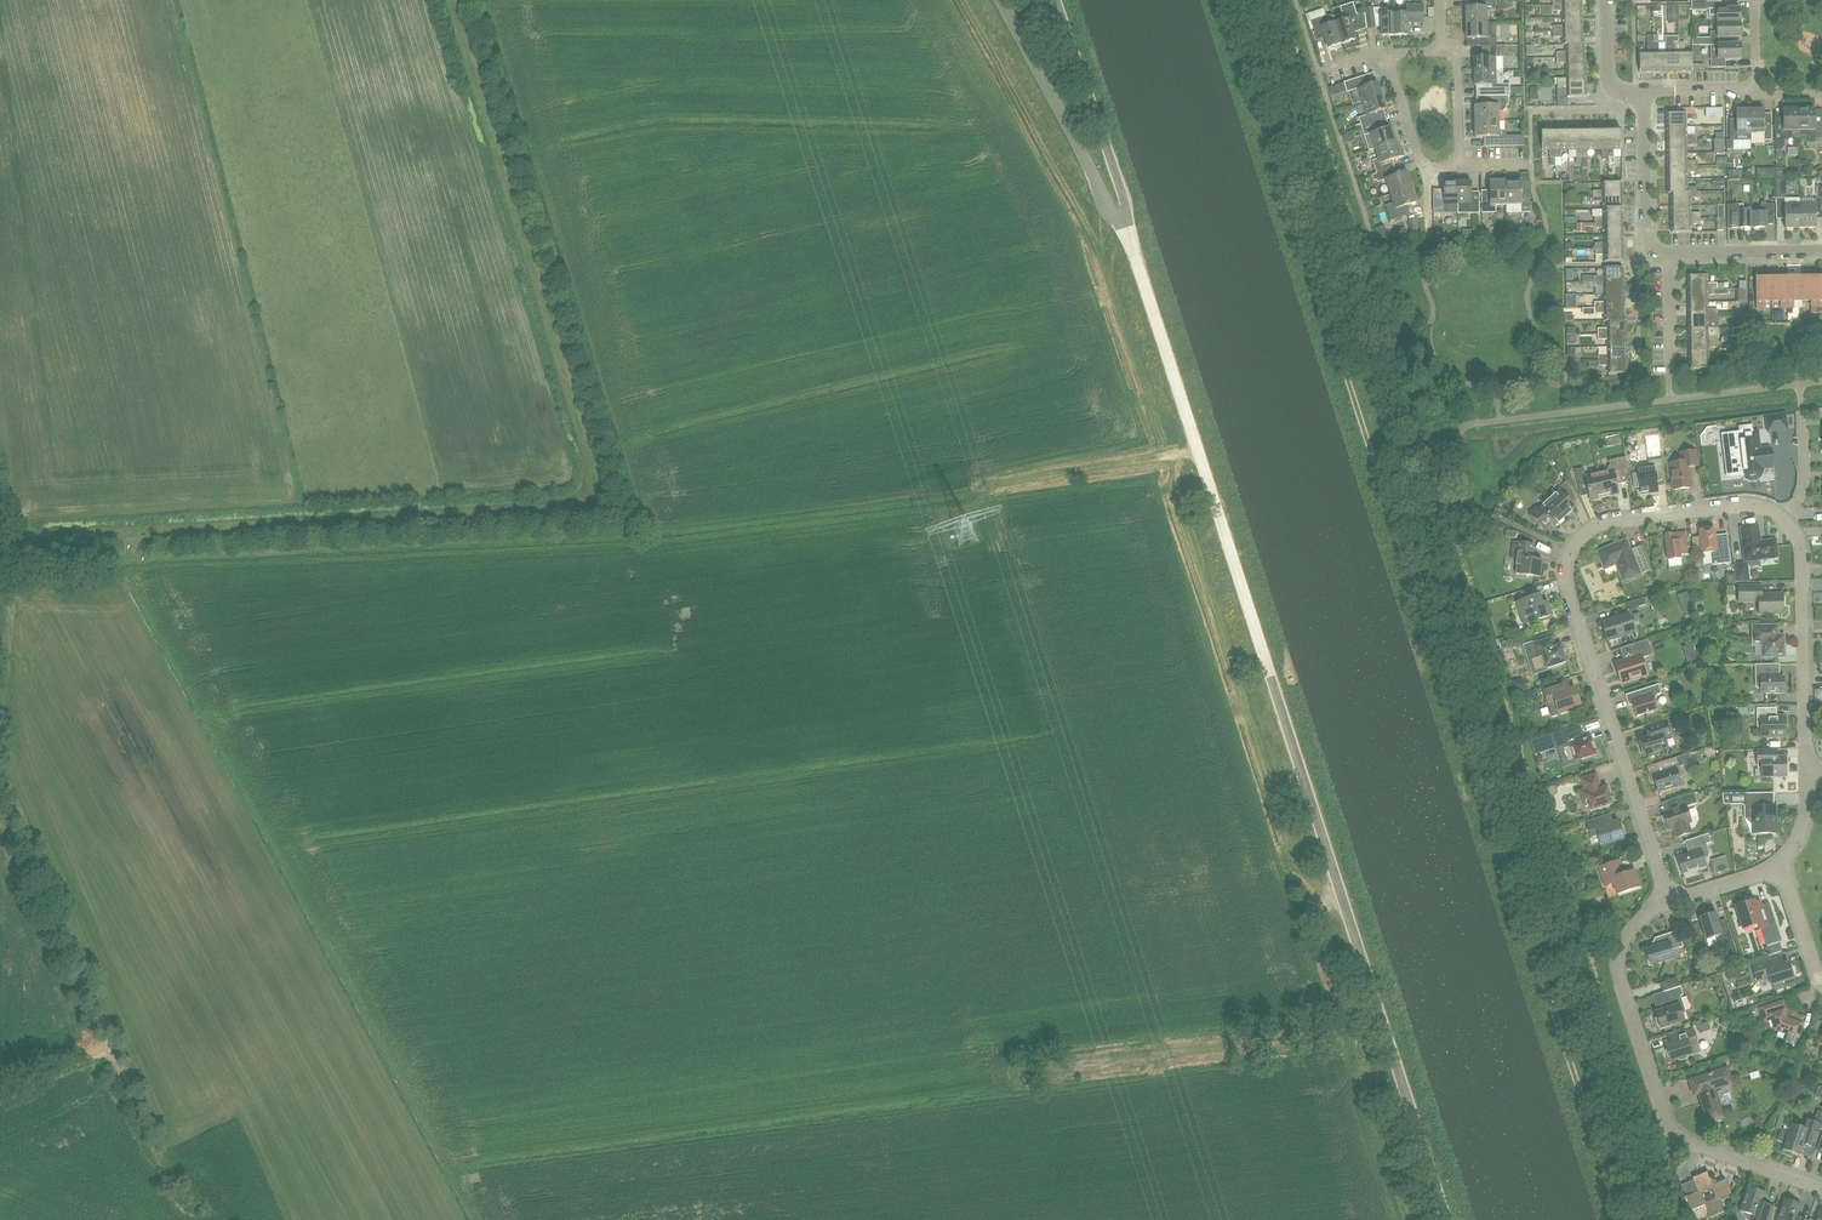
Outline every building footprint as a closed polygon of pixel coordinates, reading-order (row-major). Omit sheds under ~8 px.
[(1486,23),(1486,8),(1494,8),(1494,0),(1480,0),(1480,7),(1465,7),(1466,24),(1486,23)] [(1691,2),(1691,11),(1706,10),(1706,2),(1691,2)] [(1341,14),(1333,17),(1341,44),(1356,39),(1353,31),(1357,29),(1358,31),(1366,29),(1364,13),(1356,14),(1352,3),(1339,7),(1341,14)] [(1406,13),(1393,13),(1393,35),(1407,35),(1407,22),(1423,22),(1422,4),(1406,5),(1406,13)] [(1581,5),(1552,5),(1553,11),(1562,11),(1562,18),(1582,18),(1581,5)] [(1363,9),(1364,13),(1366,29),(1374,28),(1374,27),(1380,27),(1380,35),(1393,35),(1393,13),(1387,14),(1386,8),(1372,8),(1363,9)] [(1740,9),(1715,9),(1711,9),(1711,14),(1716,14),(1716,23),(1740,23),(1740,9)] [(1328,48),(1341,44),(1333,17),(1332,17),(1334,23),(1329,25),(1326,16),(1310,21),(1315,36),(1323,33),(1328,48)] [(1582,18),(1562,18),(1562,26),(1553,26),(1553,32),(1582,31),(1582,18)] [(1480,46),(1495,46),(1494,38),(1486,38),(1486,23),(1466,24),(1466,39),(1480,39),(1480,46)] [(1710,45),(1725,45),(1725,38),(1741,38),(1740,23),(1716,23),(1716,32),(1710,32),(1710,45)] [(1582,31),(1553,32),(1553,37),(1562,37),(1562,44),(1585,44),(1585,43),(1582,43),(1582,31)] [(1693,45),(1706,45),(1706,37),(1693,37),(1693,45)] [(1665,71),(1665,52),(1658,52),(1658,42),(1652,43),(1652,72),(1665,71)] [(1678,71),(1678,42),(1672,42),(1672,52),(1665,52),(1665,71),(1678,71)] [(1678,42),(1678,71),(1692,71),(1691,52),(1684,52),(1684,42),(1678,42)] [(1652,72),(1652,43),(1646,43),(1646,52),(1639,53),(1639,72),(1652,72)] [(1585,44),(1562,44),(1562,45),(1566,44),(1566,52),(1556,52),(1556,58),(1585,57),(1585,44)] [(1741,44),(1725,45),(1710,45),(1710,67),(1725,67),(1725,59),(1741,59),(1741,44)] [(1546,47),(1533,47),(1533,56),(1546,55),(1546,47)] [(1474,72),(1495,72),(1494,58),(1504,58),(1504,48),(1496,49),(1497,57),(1474,57),(1474,72)] [(1585,57),(1556,58),(1556,63),(1566,63),(1566,71),(1585,70),(1585,57)] [(1585,70),(1566,71),(1566,78),(1556,78),(1557,84),(1586,83),(1585,70)] [(1490,96),(1507,96),(1508,96),(1509,96),(1509,85),(1502,85),(1502,71),(1495,72),(1474,72),(1475,85),(1484,85),(1484,89),(1482,89),(1482,96),(1490,96)] [(1361,102),(1382,96),(1377,82),(1363,87),(1360,77),(1343,83),(1346,92),(1350,91),(1354,104),(1361,102)] [(1586,97),(1586,83),(1557,84),(1557,106),(1584,105),(1583,97),(1586,97)] [(1362,127),(1369,125),(1367,120),(1366,116),(1386,109),(1382,96),(1361,102),(1366,115),(1358,118),(1361,127),(1362,127)] [(1508,105),(1508,96),(1507,96),(1490,96),(1490,105),(1475,106),(1475,121),(1498,121),(1498,111),(1503,111),(1506,108),(1506,105),(1508,105)] [(1800,136),(1799,109),(1783,109),(1783,123),(1774,123),(1775,150),(1781,150),(1784,147),(1784,140),(1788,140),(1791,137),(1791,130),(1799,130),(1799,136),(1800,136)] [(1799,109),(1800,136),(1806,136),(1806,141),(1815,141),(1815,138),(1821,138),(1821,123),(1815,124),(1814,109),(1799,109)] [(1751,139),(1751,110),(1736,110),(1737,125),(1730,125),(1730,139),(1727,139),(1727,148),(1734,148),(1734,140),(1751,139)] [(1751,139),(1751,132),(1764,132),(1764,139),(1772,139),(1772,125),(1764,125),(1764,110),(1751,110),(1751,139)] [(1696,119),(1696,113),(1666,114),(1667,127),(1686,127),(1686,119),(1696,119)] [(1518,146),(1518,136),(1506,136),(1506,134),(1503,131),(1499,131),(1498,121),(1475,121),(1475,137),(1491,137),(1491,146),(1518,146)] [(1376,148),(1397,141),(1391,126),(1379,130),(1376,122),(1369,125),(1362,127),(1370,150),(1376,148)] [(1696,140),(1696,134),(1686,134),(1686,127),(1667,127),(1667,140),(1696,140)] [(1550,157),(1555,157),(1555,129),(1542,129),(1542,150),(1550,150),(1550,157)] [(1561,150),(1568,150),(1568,129),(1555,129),(1555,157),(1561,157),(1561,150)] [(1576,156),(1581,156),(1581,129),(1568,129),(1568,150),(1576,150),(1576,156)] [(1581,156),(1588,156),(1588,149),(1594,149),(1594,129),(1581,129),(1581,156)] [(1602,156),(1607,156),(1607,129),(1594,129),(1594,149),(1602,149),(1602,156)] [(1607,129),(1607,156),(1613,156),(1613,149),(1620,149),(1620,129),(1607,129)] [(1696,145),(1696,140),(1667,140),(1667,153),(1687,153),(1687,145),(1696,145)] [(1372,174),(1373,175),(1389,169),(1395,167),(1393,162),(1391,162),(1392,160),(1404,156),(1401,146),(1398,146),(1397,141),(1376,148),(1379,157),(1373,159),(1377,172),(1372,174)] [(1667,153),(1667,167),(1697,166),(1697,160),(1687,160),(1687,153),(1667,153)] [(1697,171),(1697,166),(1667,167),(1668,180),(1687,179),(1687,172),(1697,171)] [(1392,177),(1389,169),(1373,175),(1374,179),(1377,178),(1379,182),(1386,179),(1391,194),(1411,187),(1406,172),(1392,177)] [(1700,192),(1697,192),(1697,186),(1687,187),(1687,179),(1668,180),(1668,193),(1700,193),(1700,192)] [(1491,213),(1491,205),(1507,205),(1507,181),(1490,182),(1490,197),(1481,197),(1482,213),(1491,213)] [(1521,196),(1521,181),(1507,181),(1507,205),(1521,205),(1522,212),(1530,212),(1530,196),(1521,196)] [(1701,192),(1729,192),(1729,185),(1717,185),(1717,181),(1701,181),(1701,192)] [(1443,202),(1433,202),(1433,211),(1444,211),(1443,204),(1457,203),(1458,214),(1458,182),(1443,182),(1443,202)] [(1479,213),(1479,203),(1472,203),(1471,182),(1458,182),(1458,214),(1479,213)] [(1593,196),(1622,196),(1621,182),(1602,183),(1602,190),(1593,190),(1593,196)] [(1391,194),(1393,203),(1385,205),(1390,221),(1405,216),(1402,207),(1416,202),(1411,187),(1391,194)] [(1690,198),(1700,198),(1700,193),(1668,193),(1671,193),(1671,206),(1690,206),(1690,198)] [(1622,196),(1593,196),(1593,202),(1602,201),(1602,209),(1622,209),(1622,196)] [(1801,228),(1801,207),(1785,207),(1785,198),(1776,198),(1776,212),(1784,211),(1785,228),(1801,228)] [(1752,212),(1752,229),(1766,228),(1766,214),(1773,214),(1773,204),(1760,204),(1760,212),(1752,212)] [(1743,208),(1743,205),(1728,205),(1728,229),(1738,228),(1738,229),(1752,229),(1752,212),(1752,208),(1743,208)] [(1700,219),(1700,213),(1691,213),(1690,206),(1671,206),(1671,219),(1700,219)] [(1801,228),(1816,228),(1816,206),(1801,207),(1801,228)] [(1622,209),(1602,209),(1602,216),(1595,216),(1595,223),(1622,222),(1622,209)] [(1700,222),(1700,219),(1671,219),(1671,233),(1691,232),(1691,224),(1700,224),(1700,222)] [(1622,222),(1595,223),(1595,228),(1602,228),(1602,236),(1622,235),(1622,222)] [(1596,249),(1623,249),(1622,235),(1602,236),(1603,242),(1595,242),(1596,249)] [(1623,249),(1596,249),(1596,254),(1603,254),(1603,262),(1623,262),(1623,249)] [(1582,281),(1595,281),(1623,281),(1623,268),(1603,268),(1603,275),(1595,275),(1582,275),(1582,281)] [(1688,289),(1717,289),(1717,282),(1707,282),(1707,275),(1688,276),(1688,289)] [(1787,308),(1794,308),(1794,301),(1803,300),(1802,276),(1787,277),(1787,308)] [(1818,307),(1818,276),(1802,276),(1803,300),(1810,300),(1811,314),(1817,313),(1817,307),(1818,307)] [(1772,301),(1772,277),(1756,277),(1756,308),(1763,308),(1763,301),(1772,301)] [(1787,308),(1787,277),(1772,277),(1772,301),(1780,301),(1780,308),(1787,308)] [(1623,281),(1595,281),(1595,286),(1603,286),(1603,294),(1624,294),(1623,281)] [(1688,302),(1707,301),(1707,294),(1717,294),(1717,289),(1688,289),(1688,302)] [(1624,294),(1603,294),(1604,302),(1595,302),(1595,307),(1624,307),(1624,294)] [(1688,315),(1718,314),(1718,309),(1708,309),(1707,301),(1688,302),(1688,315)] [(1604,321),(1627,320),(1624,320),(1624,307),(1595,307),(1596,313),(1604,313),(1604,321)] [(1718,314),(1688,315),(1689,328),(1718,328),(1718,327),(1708,328),(1708,320),(1718,320),(1718,314)] [(1604,321),(1606,321),(1607,328),(1599,328),(1599,334),(1627,333),(1627,320),(1604,321)] [(1718,328),(1689,328),(1689,341),(1719,340),(1718,328)] [(1627,333),(1599,334),(1599,339),(1607,339),(1607,346),(1628,346),(1627,333)] [(1576,334),(1567,334),(1567,344),(1576,344),(1576,334)] [(1689,354),(1709,354),(1708,346),(1719,346),(1719,340),(1689,341),(1689,354)] [(1725,351),(1733,351),(1733,341),(1725,341),(1725,351)] [(1628,346),(1607,346),(1607,354),(1599,354),(1599,360),(1628,360),(1628,346)] [(1709,354),(1689,354),(1689,368),(1719,367),(1719,361),(1709,361),(1709,354)] [(1628,360),(1599,360),(1599,365),(1608,365),(1608,373),(1628,373),(1628,360)] [(1787,428),(1785,414),(1766,416),(1768,431),(1787,428)] [(1741,433),(1725,435),(1730,475),(1743,474),(1744,476),(1746,478),(1751,480),(1756,479),(1760,476),(1762,472),(1762,469),(1762,468),(1772,467),(1770,447),(1761,448),(1758,446),(1759,445),(1757,431),(1755,432),(1751,432),(1749,430),(1747,428),(1744,428),(1742,430),(1741,433)] [(1670,463),(1673,490),(1692,488),(1689,467),(1698,466),(1696,451),(1681,453),(1682,461),(1670,463)] [(1599,473),(1604,496),(1610,495),(1610,496),(1618,494),(1616,484),(1628,482),(1625,457),(1609,460),(1610,464),(1607,469),(1607,471),(1599,473)] [(1639,473),(1632,474),(1634,488),(1641,487),(1642,494),(1658,492),(1657,486),(1656,476),(1664,475),(1662,459),(1648,461),(1649,468),(1639,469),(1639,473)] [(1604,496),(1599,473),(1585,476),(1583,468),(1575,470),(1578,485),(1586,483),(1590,500),(1598,498),(1598,497),(1604,496)] [(1549,500),(1565,517),(1576,507),(1571,502),(1576,497),(1572,488),(1565,481),(1558,488),(1560,490),(1549,500)] [(1565,517),(1549,500),(1539,509),(1537,507),(1530,513),(1543,527),(1549,521),(1554,527),(1565,517)] [(1745,560),(1777,556),(1775,540),(1759,542),(1757,527),(1741,529),(1745,560)] [(1714,528),(1699,530),(1702,553),(1710,552),(1712,565),(1731,562),(1728,544),(1716,545),(1714,528)] [(1673,533),(1664,534),(1668,560),(1682,558),(1681,555),(1689,554),(1686,535),(1673,537),(1673,533)] [(1626,539),(1597,551),(1604,569),(1616,564),(1623,581),(1650,570),(1640,545),(1630,549),(1626,539)] [(1532,560),(1534,545),(1513,542),(1511,558),(1517,558),(1515,574),(1540,577),(1542,561),(1532,560)] [(1747,563),(1735,565),(1737,581),(1748,579),(1747,563)] [(1783,608),(1783,601),(1783,594),(1762,595),(1762,586),(1738,586),(1738,602),(1756,601),(1759,604),(1759,614),(1780,613),(1780,617),(1781,617),(1781,610),(1783,608)] [(1524,624),(1546,617),(1551,615),(1547,602),(1542,604),(1539,595),(1517,602),(1524,624)] [(1646,604),(1644,597),(1625,603),(1627,610),(1646,604)] [(1629,613),(1601,621),(1607,640),(1635,631),(1629,613)] [(1784,635),(1779,635),(1779,625),(1752,625),(1753,645),(1762,645),(1762,657),(1784,657),(1784,635)] [(1535,651),(1528,653),(1534,672),(1545,669),(1548,668),(1566,662),(1561,644),(1555,646),(1552,637),(1548,638),(1538,642),(1538,640),(1532,642),(1535,651)] [(1615,663),(1618,671),(1622,683),(1647,675),(1642,658),(1648,656),(1647,652),(1651,651),(1648,639),(1631,644),(1635,656),(1615,663)] [(1779,664),(1755,664),(1755,686),(1760,691),(1760,693),(1784,693),(1784,677),(1779,677),(1779,664)] [(1543,689),(1552,716),(1569,711),(1569,708),(1580,705),(1575,688),(1570,689),(1567,681),(1543,689)] [(1658,684),(1625,695),(1628,704),(1632,703),(1636,716),(1657,710),(1654,700),(1657,695),(1661,693),(1658,684)] [(1785,736),(1785,716),(1775,716),(1773,715),(1773,708),(1756,708),(1757,726),(1759,728),(1761,728),(1761,737),(1785,736)] [(1605,720),(1593,724),(1598,736),(1609,732),(1605,720)] [(1645,728),(1647,736),(1638,739),(1644,756),(1668,748),(1665,738),(1672,736),(1667,721),(1645,728)] [(1573,756),(1575,761),(1597,754),(1591,737),(1585,739),(1580,737),(1577,726),(1530,741),(1534,755),(1554,749),(1555,747),(1558,748),(1566,746),(1569,755),(1571,757),(1573,756)] [(1778,749),(1773,749),(1757,749),(1757,767),(1759,769),(1761,769),(1762,776),(1786,776),(1786,757),(1778,757),(1778,749)] [(1688,753),(1658,763),(1661,771),(1650,775),(1652,784),(1655,783),(1658,792),(1681,784),(1679,777),(1681,776),(1682,774),(1679,766),(1689,762),(1691,760),(1688,753)] [(1607,787),(1605,787),(1600,789),(1598,782),(1599,782),(1596,773),(1580,778),(1586,795),(1584,796),(1583,798),(1585,806),(1589,805),(1591,811),(1612,804),(1607,787)] [(1694,792),(1667,801),(1671,810),(1662,813),(1667,829),(1674,827),(1677,837),(1691,832),(1687,823),(1692,821),(1687,806),(1698,802),(1694,792)] [(1761,793),(1745,793),(1745,816),(1752,816),(1752,822),(1754,824),(1757,824),(1757,833),(1776,833),(1776,806),(1758,806),(1758,802),(1761,802),(1761,793)] [(1613,823),(1610,815),(1586,822),(1591,837),(1598,835),(1601,846),(1624,838),(1618,822),(1613,823)] [(1708,834),(1687,840),(1691,851),(1689,853),(1677,858),(1682,874),(1707,866),(1705,862),(1710,854),(1706,844),(1711,842),(1708,834)] [(1620,860),(1599,867),(1605,886),(1614,884),(1617,894),(1639,887),(1634,870),(1624,873),(1620,860)] [(1760,901),(1755,902),(1754,900),(1735,906),(1743,929),(1758,924),(1760,930),(1762,929),(1765,936),(1763,936),(1766,946),(1781,941),(1769,903),(1762,905),(1760,901)] [(1699,918),(1707,939),(1709,946),(1717,944),(1719,948),(1725,946),(1728,957),(1737,954),(1727,923),(1719,926),(1715,913),(1699,918)] [(1645,950),(1650,965),(1674,957),(1672,950),(1683,947),(1677,930),(1657,937),(1659,943),(1658,946),(1645,950)] [(1778,943),(1764,948),(1766,954),(1780,950),(1778,943)] [(1788,963),(1783,964),(1780,957),(1752,966),(1757,981),(1769,977),(1771,985),(1772,984),(1774,988),(1783,985),(1782,981),(1793,978),(1788,963)] [(1680,986),(1664,992),(1669,1006),(1668,1008),(1655,1012),(1660,1028),(1684,1020),(1682,1014),(1686,1012),(1681,996),(1683,995),(1680,986)] [(1774,1030),(1786,1034),(1783,1043),(1784,1045),(1792,1048),(1794,1047),(1797,1038),(1802,1024),(1801,1024),(1804,1017),(1787,1011),(1784,1000),(1760,1008),(1763,1018),(1770,1016),(1774,1030)] [(1669,1045),(1666,1046),(1671,1061),(1678,1058),(1679,1060),(1687,1058),(1686,1056),(1698,1052),(1699,1050),(1693,1029),(1667,1038),(1669,1045)] [(1727,1068),(1689,1080),(1694,1096),(1699,1094),(1707,1121),(1708,1123),(1723,1118),(1723,1116),(1714,1089),(1732,1083),(1727,1068)] [(1781,1076),(1775,1079),(1780,1089),(1786,1086),(1781,1076)] [(1814,1148),(1821,1125),(1808,1120),(1805,1129),(1792,1124),(1790,1130),(1783,1128),(1776,1139),(1785,1143),(1782,1153),(1791,1157),(1793,1153),(1799,1155),(1803,1144),(1814,1148)] [(1698,1191),(1685,1197),(1691,1211),(1704,1205),(1710,1218),(1716,1215),(1716,1216),(1718,1215),(1717,1215),(1724,1212),(1718,1199),(1731,1193),(1725,1180),(1716,1183),(1715,1180),(1713,1181),(1713,1180),(1710,1181),(1706,1172),(1692,1178),(1698,1191)] [(1775,1206),(1764,1203),(1762,1199),(1765,1192),(1760,1190),(1758,1185),(1753,1188),(1748,1186),(1746,1194),(1740,1197),(1743,1202),(1740,1211),(1744,1213),(1748,1219),(1770,1219),(1775,1206)] [(1798,1219),(1796,1217),(1801,1204),(1784,1199),(1777,1219),(1800,1219),(1798,1219)]
